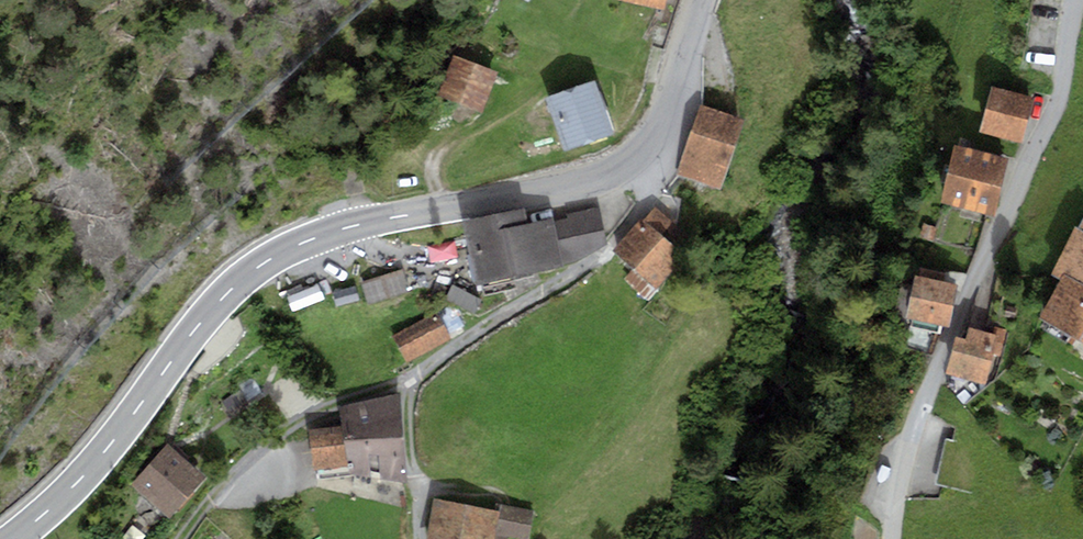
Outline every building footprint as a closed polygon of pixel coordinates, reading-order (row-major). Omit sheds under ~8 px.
[(662,11),(665,0),(617,0),(662,11)] [(439,96),(483,114),(499,73),(455,56),(439,96)] [(546,96),(564,145),(611,128),(609,124),(593,80),(546,96)] [(993,84),(979,128),(1020,141),(1034,96),(993,84)] [(700,105),(677,169),(720,184),(743,120),(700,105)] [(955,144),(940,201),(992,215),(1007,157),(955,144)] [(526,206),(462,219),(475,284),(571,264),(607,242),(600,205),(564,213),(565,216),(555,219),(554,216),(529,221),(526,206)] [(656,206),(644,219),(669,241),(680,227),(656,206)] [(644,219),(643,218),(614,250),(633,267),(624,277),(649,299),(686,256),(669,241),(644,219)] [(1052,273),(1062,277),(1082,285),(1082,220),(1078,228),(1075,225),(1052,273)] [(923,224),(918,236),(933,242),(938,229),(923,224)] [(917,275),(915,275),(906,317),(912,318),(910,326),(939,332),(940,325),(948,326),(957,284),(945,281),(946,272),(919,266),(917,275)] [(403,268),(362,282),(369,303),(410,290),(403,268)] [(1062,277),(1039,314),(1077,338),(1082,329),(1082,285),(1062,277)] [(452,282),(444,297),(473,313),(481,299),(452,282)] [(287,296),(291,311),(324,300),(320,285),(287,296)] [(355,285),(333,292),(337,305),(359,299),(355,285)] [(433,312),(393,335),(407,359),(446,337),(444,334),(461,325),(447,301),(432,310),(433,312)] [(1006,306),(1004,313),(1014,316),(1016,309),(1006,306)] [(995,335),(970,328),(967,340),(958,337),(948,374),(987,384),(994,355),(1001,357),(1007,331),(997,328),(995,335)] [(240,390),(220,401),(229,416),(249,406),(240,390)] [(346,426),(353,473),(407,481),(399,393),(341,405),(346,426)] [(353,473),(346,426),(308,431),(315,478),(353,473)] [(167,445),(132,483),(168,516),(204,477),(188,462),(191,458),(175,443),(170,448),(167,445)] [(426,538),(502,538),(485,535),(491,511),(435,499),(426,538)] [(498,504),(493,531),(527,538),(532,511),(498,504)]
